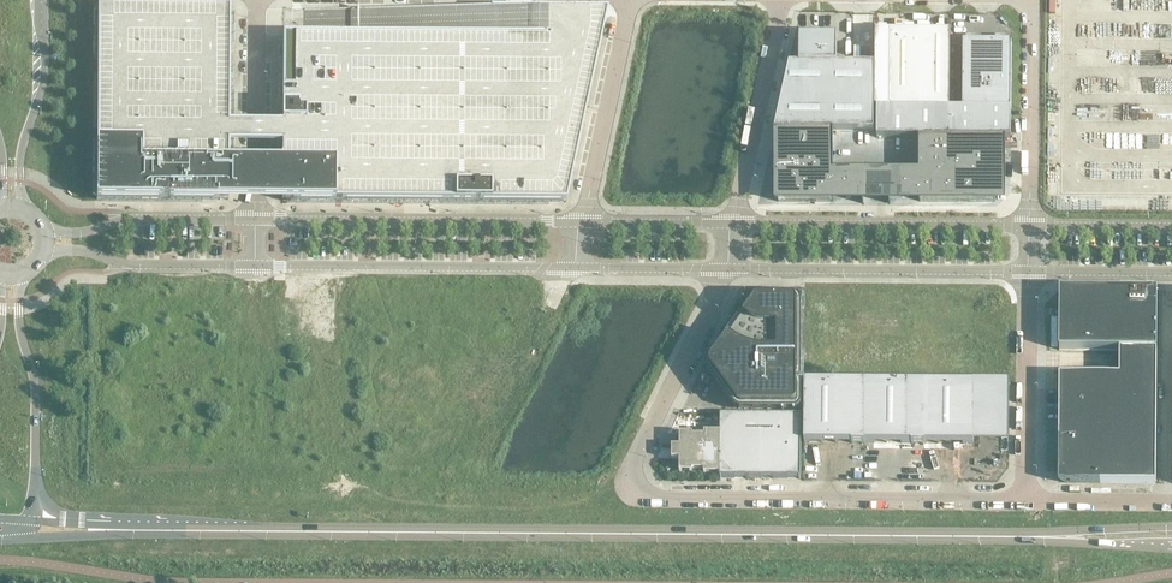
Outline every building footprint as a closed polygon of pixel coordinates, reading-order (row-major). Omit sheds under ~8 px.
[(570,184),(603,29),(607,11),(491,10),(490,55),(458,54),(458,36),(440,36),(441,10),(404,10),(404,36),(283,35),(282,161),(229,160),(230,27),(230,8),(221,8),(98,7),(96,199),(282,200),(560,202),(560,203),(566,202),(570,184)] [(890,108),(890,109),(950,109),(950,32),(920,32),(890,32),(890,108)] [(874,131),(875,65),(875,64),(874,64),(852,64),(837,64),(837,36),(799,36),(799,64),(789,64),(789,65),(789,66),(788,71),(776,122),(777,122),(776,124),(774,130),(874,131)] [(1011,110),(1011,43),(963,42),(962,109),(1011,110)] [(877,138),(950,138),(950,109),(890,109),(890,108),(877,108),(877,138)] [(950,138),(1011,139),(1011,110),(962,109),(950,109),(950,138)] [(835,171),(835,131),(777,131),(777,203),(866,203),(866,171),(835,171)] [(1006,139),(1005,139),(919,139),(919,141),(920,141),(920,147),(919,147),(919,176),(890,175),(890,172),(889,172),(889,192),(889,204),(890,204),(890,196),(919,196),(919,201),(994,202),(994,176),(996,176),(1005,176),(1005,175),(1005,164),(1006,164),(1005,151),(1005,140),(1006,140),(1006,139)] [(1157,351),(1157,291),(1060,290),(1059,350),(1119,350),(1119,351),(1157,351)] [(802,401),(802,307),(802,301),(800,298),(797,296),(759,296),(756,297),(753,299),(706,363),(706,364),(706,365),(705,366),(705,367),(705,368),(706,369),(706,370),(734,408),(735,409),(736,410),(738,411),(739,411),(740,411),(797,411),(800,410),(802,406),(802,401)] [(1156,483),(1157,351),(1119,351),(1119,376),(1059,376),(1058,482),(1156,483)] [(974,383),(805,381),(804,443),(973,444),(974,383)] [(801,416),(720,416),(720,418),(721,418),(721,429),(720,429),(720,433),(717,433),(705,433),(704,433),(704,436),(702,436),(692,436),(692,434),(693,434),(692,434),(680,434),(680,447),(672,447),(672,448),(672,449),(672,450),(672,449),(673,449),(673,448),(674,448),(675,448),(675,459),(673,459),(673,457),(672,457),(672,459),(672,460),(672,459),(680,460),(680,472),(679,473),(680,473),(680,472),(692,473),(692,472),(692,470),(704,471),(704,474),(720,474),(720,475),(720,478),(735,478),(735,477),(746,477),(746,478),(761,478),(761,477),(773,477),(773,478),(788,479),(788,478),(799,478),(799,479),(801,479),(801,416)]
